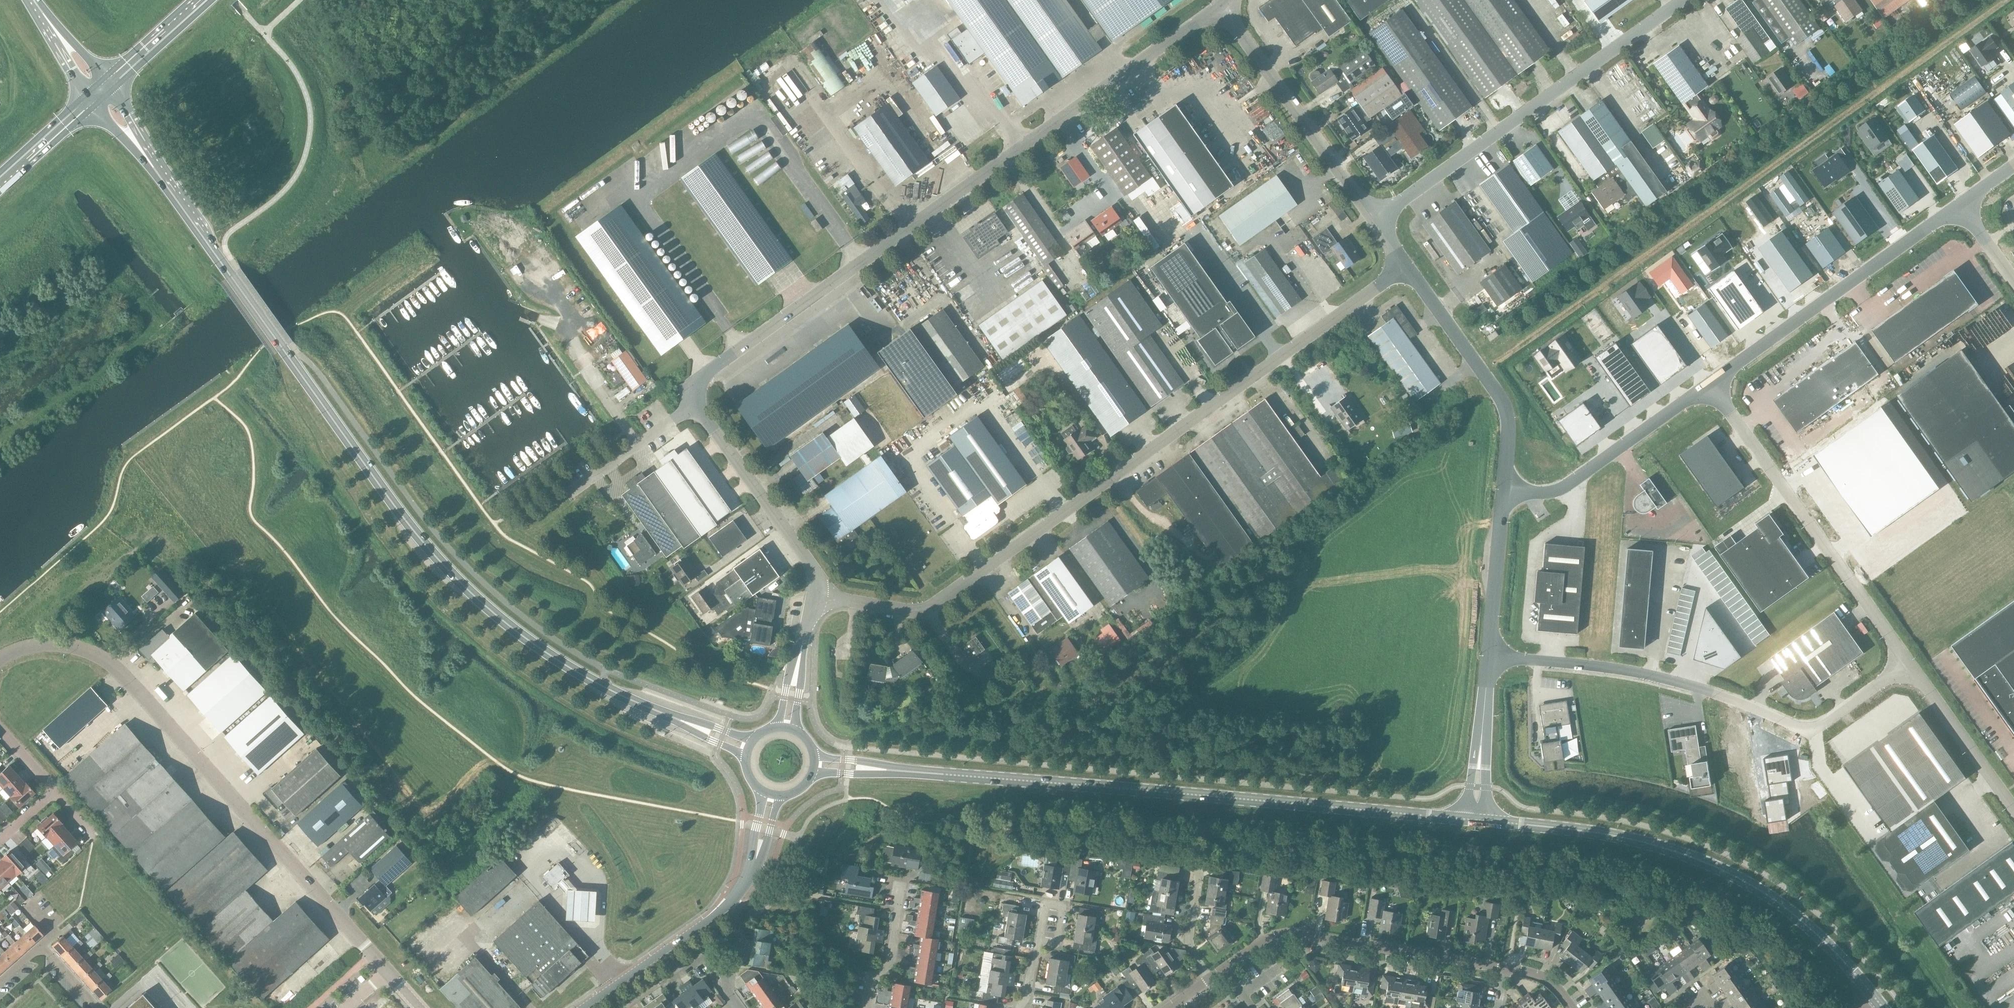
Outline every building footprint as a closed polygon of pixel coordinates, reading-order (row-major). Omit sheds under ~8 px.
[(1087,31),(1065,0),(947,0),(967,28),(985,53),(1023,106),(1101,50),(1095,42),(1087,31)] [(1095,42),(1107,34),(1112,42),(1172,0),(1082,0),(1098,22),(1087,31),(1095,42)] [(1332,35),(1351,21),(1336,0),(1270,0),(1258,8),(1268,22),(1275,18),(1295,47),(1322,28),(1329,38),(1332,35)] [(1360,21),(1389,0),(1345,0),(1360,21)] [(1465,0),(1415,0),(1414,0),(1484,98),(1518,74),(1465,0)] [(1518,74),(1550,52),(1513,0),(1465,0),(1518,74)] [(1632,0),(1586,0),(1584,2),(1599,23),(1632,0)] [(1745,34),(1736,40),(1754,64),(1770,52),(1764,44),(1771,40),(1743,0),(1740,0),(1727,9),(1745,34)] [(1753,3),(1782,44),(1790,38),(1796,46),(1820,29),(1800,0),(1757,0),(1753,3)] [(1844,0),(1824,0),(1831,9),(1835,6),(1844,0)] [(1835,6),(1847,23),(1863,11),(1855,0),(1844,0),(1835,6)] [(1909,0),(1870,0),(1883,19),(1909,0)] [(1399,86),(1404,93),(1409,89),(1439,131),(1472,108),(1402,10),(1369,33),(1404,82),(1399,86)] [(969,65),(985,53),(967,28),(961,33),(957,28),(947,35),(958,50),(969,65)] [(1970,51),(1982,67),(1994,58),(1990,53),(1998,48),(1990,37),(1983,43),(1982,42),(1970,51)] [(831,96),(849,83),(817,39),(800,52),(831,96)] [(1678,46),(1653,64),(1682,104),(1684,103),(1696,94),(1707,86),(1678,46)] [(1364,49),(1340,67),(1339,67),(1331,73),(1329,70),(1321,76),(1318,72),(1315,71),(1311,74),(1310,78),(1313,82),(1311,83),(1320,94),(1337,82),(1336,80),(1345,75),(1351,83),(1375,66),(1364,49)] [(854,60),(859,67),(869,60),(864,53),(854,60)] [(936,66),(912,83),(936,116),(960,99),(936,66)] [(1352,108),(1337,118),(1353,141),(1368,130),(1360,119),(1367,115),(1369,118),(1383,108),(1392,120),(1413,105),(1404,93),(1399,86),(1396,88),(1382,68),(1350,91),(1359,104),(1352,108)] [(1780,95),(1793,85),(1782,69),(1768,79),(1780,95)] [(2013,111),(2013,83),(2000,92),(2013,111)] [(1798,95),(1805,104),(1815,97),(1808,88),(1798,95)] [(1684,103),(1690,111),(1689,111),(1695,120),(1688,125),(1689,126),(1686,128),(1685,131),(1693,142),(1696,142),(1699,140),(1700,141),(1708,135),(1711,138),(1713,138),(1718,134),(1719,132),(1716,129),(1720,126),(1708,110),(1702,102),(1696,94),(1684,103)] [(1914,96),(1902,104),(1912,120),(1925,111),(1914,96)] [(1646,104),(1650,113),(1658,109),(1653,100),(1646,104)] [(1636,194),(1646,207),(1667,193),(1601,101),(1581,115),(1631,186),(1636,194)] [(1955,124),(1979,158),(2011,135),(1987,102),(1955,124)] [(854,128),(896,186),(929,162),(888,104),(854,128)] [(1176,105),(1158,117),(1216,199),(1233,187),(1176,105)] [(1365,157),(1369,164),(1371,167),(1381,180),(1387,176),(1389,175),(1388,175),(1396,169),(1387,158),(1403,147),(1411,158),(1428,147),(1404,114),(1388,126),(1398,140),(1382,150),(1380,147),(1365,157)] [(1558,132),(1598,188),(1612,178),(1622,193),(1631,186),(1581,115),(1558,132)] [(1158,117),(1133,135),(1191,217),(1216,199),(1158,117)] [(1223,120),(1208,135),(1213,140),(1228,125),(1223,120)] [(1875,121),(1862,130),(1876,150),(1889,140),(1875,121)] [(1117,128),(1090,147),(1125,196),(1151,178),(1117,128)] [(1914,150),(1938,183),(1957,169),(1934,136),(1914,150)] [(1682,155),(1689,153),(1684,139),(1678,142),(1682,155)] [(1535,145),(1513,161),(1530,186),(1553,169),(1535,145)] [(934,160),(937,163),(952,150),(949,147),(934,160)] [(756,286),(768,278),(794,259),(717,152),(680,180),(756,286)] [(1831,164),(1821,171),(1832,186),(1839,181),(1840,183),(1852,174),(1843,163),(1849,159),(1844,152),(1830,162),(1831,164)] [(1074,188),(1089,177),(1076,157),(1070,161),(1066,160),(1066,164),(1060,168),(1074,188)] [(1691,162),(1686,166),(1693,177),(1706,168),(1701,161),(1694,166),(1691,162)] [(1531,282),(1564,259),(1572,253),(1508,164),(1479,185),(1514,233),(1502,242),(1531,282)] [(962,180),(974,173),(971,168),(960,176),(962,180)] [(1786,217),(1809,201),(1788,171),(1780,177),(1796,200),(1790,204),(1778,188),(1770,194),(1786,217)] [(1899,171),(1879,185),(1900,214),(1920,199),(1899,171)] [(837,182),(845,192),(841,194),(862,223),(868,219),(859,206),(865,202),(853,185),(855,184),(848,175),(837,182)] [(1219,216),(1240,246),(1297,205),(1276,176),(1219,216)] [(1631,186),(1622,193),(1612,178),(1598,188),(1592,193),(1603,209),(1623,195),(1627,201),(1636,194),(1631,186)] [(1048,264),(1064,253),(1023,194),(1003,208),(1044,266),(1047,264),(1048,264)] [(1774,220),(1757,195),(1747,202),(1764,227),(1774,220)] [(1457,274),(1490,251),(1455,202),(1422,225),(1457,274)] [(1582,226),(1587,231),(1595,225),(1579,202),(1558,217),(1567,231),(1574,226),(1577,230),(1582,226)] [(661,355),(706,323),(621,205),(576,237),(661,355)] [(1102,236),(1122,222),(1111,207),(1092,221),(1102,236)] [(995,246),(993,243),(1008,232),(995,213),(979,224),(981,227),(973,233),(965,238),(979,257),(995,246)] [(817,233),(822,229),(815,219),(810,223),(817,233)] [(1085,221),(1065,235),(1080,257),(1090,250),(1085,243),(1095,236),(1085,221)] [(1345,238),(1343,240),(1337,244),(1326,228),(1312,238),(1323,254),(1331,248),(1346,268),(1360,258),(1355,252),(1356,252),(1355,250),(1354,251),(1345,238)] [(1806,244),(1824,268),(1846,253),(1828,228),(1806,244)] [(1791,292),(1814,275),(1782,231),(1759,248),(1791,292)] [(1112,245),(1121,239),(1117,233),(1108,239),(1112,245)] [(1710,240),(1696,250),(1712,272),(1719,267),(1726,262),(1721,255),(1732,248),(1722,234),(1712,242),(1710,240)] [(1149,268),(1200,338),(1197,340),(1206,353),(1209,351),(1216,361),(1224,355),(1226,358),(1233,352),(1231,350),(1235,347),(1237,349),(1244,344),(1242,342),(1250,336),(1235,314),(1237,312),(1229,301),(1227,303),(1184,243),(1149,268)] [(1301,300),(1264,249),(1244,263),(1281,314),(1301,300)] [(1658,285),(1670,277),(1681,293),(1691,286),(1671,258),(1650,274),(1658,285)] [(1522,289),(1504,265),(1480,282),(1497,307),(1522,289)] [(1733,271),(1708,289),(1737,330),(1762,312),(1733,271)] [(1870,332),(1895,363),(1977,305),(1953,272),(1870,332)] [(1130,280),(1084,312),(1095,327),(1100,335),(1151,407),(1184,384),(1149,335),(1162,326),(1130,280)] [(1066,315),(1042,281),(978,326),(979,326),(1003,360),(1066,315)] [(1632,286),(1618,296),(1633,318),(1648,308),(1643,301),(1650,297),(1640,283),(1633,288),(1632,286)] [(902,300),(889,306),(893,315),(906,309),(902,300)] [(1487,310),(1483,304),(1474,311),(1478,316),(1487,310)] [(1711,348),(1727,337),(1704,304),(1687,316),(1711,348)] [(1368,337),(1373,343),(1415,401),(1440,384),(1408,340),(1417,334),(1396,305),(1381,316),(1386,324),(1368,337)] [(954,388),(983,367),(943,310),(913,331),(954,388)] [(896,316),(900,325),(908,322),(903,312),(896,316)] [(1096,340),(1100,335),(1095,327),(1090,332),(1079,316),(1043,341),(1110,436),(1146,411),(1096,340)] [(767,449),(879,368),(848,325),(736,406),(767,449)] [(1686,366),(1656,325),(1630,344),(1659,386),(1686,366)] [(877,353),(924,419),(957,395),(910,329),(877,353)] [(1498,336),(1495,331),(1486,337),(1490,342),(1498,336)] [(1547,349),(1546,348),(1535,356),(1546,370),(1556,363),(1555,361),(1558,360),(1561,364),(1575,353),(1563,336),(1548,346),(1549,348),(1547,349)] [(1774,400),(1777,404),(1797,433),(1879,374),(1855,342),(1774,400)] [(1650,392),(1615,343),(1593,358),(1629,407),(1650,392)] [(633,390),(644,382),(624,353),(613,361),(633,390)] [(1018,356),(995,373),(1003,384),(1026,368),(1018,356)] [(1988,386),(1985,387),(1981,381),(1959,396),(1938,367),(1897,396),(1972,502),(2013,472),(2013,411),(2010,405),(2004,409),(1988,386)] [(630,392),(628,389),(626,387),(615,396),(618,401),(630,392)] [(1022,392),(1017,396),(1027,407),(1032,403),(1022,392)] [(1365,423),(1345,394),(1344,394),(1346,398),(1332,408),(1330,404),(1329,405),(1350,434),(1351,434),(1348,430),(1362,420),(1365,424),(1365,423)] [(296,399),(298,403),(307,399),(305,395),(296,399)] [(1187,455),(1252,546),(1329,491),(1318,476),(1264,400),(1187,455)] [(1558,421),(1575,446),(1600,428),(1582,404),(1558,421)] [(1939,489),(1881,407),(1813,455),(1871,537),(1939,489)] [(1862,412),(1864,417),(1873,412),(1870,408),(1862,412)] [(647,422),(657,415),(653,410),(643,417),(647,422)] [(963,529),(971,540),(974,540),(998,523),(999,520),(994,514),(997,511),(998,509),(996,506),(997,505),(998,505),(1026,485),(977,416),(949,437),(954,445),(926,465),(968,523),(963,526),(963,529)] [(874,446),(854,418),(827,438),(823,433),(790,456),(802,473),(793,480),(804,496),(818,486),(817,485),(824,480),(819,473),(841,458),(846,466),(874,446)] [(896,420),(890,423),(896,434),(901,431),(896,420)] [(1088,442),(1095,437),(1087,426),(1078,432),(1077,431),(1064,440),(1069,446),(1067,447),(1066,450),(1069,453),(1071,453),(1073,452),(1078,459),(1091,451),(1085,443),(1088,442)] [(1717,507),(1745,487),(1708,436),(1680,455),(1717,507)] [(731,511),(687,448),(678,454),(675,450),(659,461),(663,465),(645,478),(642,473),(627,484),(630,489),(622,495),(648,532),(660,549),(666,558),(682,546),(684,549),(717,525),(715,522),(731,511)] [(853,529),(906,491),(881,455),(824,495),(832,507),(819,516),(836,541),(837,541),(839,545),(844,545),(850,540),(851,536),(856,533),(853,529)] [(1252,546),(1187,455),(1156,477),(1168,494),(1221,568),(1252,546)] [(1323,472),(1318,476),(1329,491),(1335,486),(1335,487),(1344,480),(1334,466),(1325,473),(1323,472)] [(1168,494),(1156,477),(1136,491),(1147,508),(1168,494)] [(1666,503),(1648,478),(1642,483),(1639,485),(1643,490),(1637,495),(1635,496),(1634,498),(1633,499),(1633,501),(1632,503),(1632,505),(1633,506),(1633,508),(1634,509),(1635,511),(1637,512),(1638,513),(1640,513),(1642,514),(1644,514),(1645,513),(1647,513),(1649,512),(1655,507),(1657,510),(1666,503)] [(1734,545),(1729,537),(1715,547),(1761,612),(1810,578),(1781,537),(1784,534),(1770,514),(1756,524),(1759,528),(1734,545)] [(723,557),(747,540),(733,521),(709,538),(723,557)] [(656,553),(660,549),(648,532),(643,535),(642,534),(642,535),(642,536),(639,538),(638,537),(626,546),(640,565),(656,554),(656,553)] [(1537,631),(1577,634),(1584,547),(1545,544),(1542,573),(1537,572),(1535,601),(1540,602),(1537,631)] [(1691,556),(1695,561),(1706,552),(1703,548),(1691,556)] [(741,579),(753,595),(780,577),(760,549),(733,568),(735,570),(717,583),(715,597),(719,598),(726,593),(725,590),(741,579)] [(1652,551),(1627,549),(1618,647),(1643,649),(1652,551)] [(1713,556),(1709,550),(1706,552),(1695,561),(1699,566),(1713,556)] [(614,555),(626,572),(631,568),(620,551),(614,555)] [(1713,556),(1699,566),(1702,571),(1717,561),(1713,556)] [(1057,620),(1063,616),(1069,623),(1093,606),(1058,557),(1033,575),(1027,579),(1051,612),(1057,620)] [(672,568),(684,585),(695,577),(698,582),(708,575),(704,570),(697,575),(685,559),(672,568)] [(1721,566),(1717,561),(1702,571),(1706,577),(1721,566)] [(1721,566),(1706,577),(1710,582),(1725,571),(1721,566)] [(1710,582),(1714,587),(1728,577),(1725,571),(1710,582)] [(180,590),(165,574),(157,581),(172,597),(180,590)] [(1718,592),(1732,582),(1728,577),(1714,587),(1718,592)] [(753,595),(741,579),(725,590),(726,593),(719,598),(715,597),(711,596),(705,588),(692,597),(704,613),(711,608),(714,609),(718,615),(726,609),(729,613),(737,607),(753,595)] [(1027,579),(1008,593),(1037,634),(1057,620),(1051,612),(1027,579)] [(1718,592),(1721,598),(1736,587),(1732,582),(1718,592)] [(1725,603),(1740,593),(1736,587),(1721,598),(1725,603)] [(1681,594),(1694,597),(1696,591),(1682,588),(1681,594)] [(1729,608),(1744,598),(1740,593),(1725,603),(1729,608)] [(1679,600),(1693,603),(1694,597),(1681,594),(1679,600)] [(118,598),(116,600),(114,597),(111,597),(109,599),(108,602),(111,605),(103,612),(110,619),(111,618),(122,629),(135,617),(118,598)] [(745,607),(715,628),(722,637),(744,641),(744,639),(751,640),(750,643),(770,646),(773,626),(771,626),(772,619),(773,619),(777,600),(758,597),(756,610),(749,608),(749,607),(745,607)] [(1729,608),(1733,614),(1747,603),(1744,598),(1729,608)] [(1678,606),(1692,609),(1693,603),(1679,600),(1678,606)] [(1952,645),(2010,728),(2013,725),(2013,601),(1952,645)] [(1751,608),(1747,603),(1733,614),(1736,619),(1751,608)] [(1678,606),(1677,611),(1690,615),(1692,609),(1678,606)] [(1699,638),(1702,636),(1718,624),(1706,608),(1699,638)] [(1740,624),(1755,614),(1751,608),(1736,619),(1740,624)] [(1690,615),(1677,611),(1675,617),(1689,621),(1690,615)] [(1790,694),(1791,696),(1793,697),(1795,698),(1798,699),(1800,700),(1802,700),(1805,699),(1807,698),(1809,697),(1817,691),(1815,688),(1864,653),(1835,612),(1770,659),(1785,680),(1781,682),(1790,694)] [(229,650),(196,613),(169,637),(163,629),(139,650),(149,660),(150,659),(154,660),(162,669),(164,668),(184,690),(218,661),(222,665),(232,656),(228,651),(229,650)] [(1759,619),(1755,614),(1740,624),(1744,629),(1759,619)] [(1674,623),(1688,626),(1689,621),(1675,617),(1674,623)] [(1759,619),(1744,629),(1748,635),(1762,624),(1759,619)] [(1688,626),(1674,623),(1673,629),(1686,632),(1688,626)] [(1724,632),(1718,624),(1702,636),(1708,644),(1724,632)] [(1748,635),(1752,640),(1766,630),(1762,624),(1748,635)] [(1095,639),(1104,651),(1119,640),(1111,628),(1095,639)] [(1686,632),(1673,629),(1671,635),(1685,638),(1686,632)] [(1770,635),(1766,630),(1752,640),(1755,645),(1770,635)] [(1730,640),(1724,632),(1708,644),(1709,645),(1714,652),(1730,640)] [(1670,641),(1683,644),(1685,638),(1671,635),(1670,641)] [(1708,644),(1702,636),(1699,638),(1694,659),(1703,662),(1709,645),(1708,644)] [(985,650),(976,637),(960,648),(969,661),(985,650)] [(1056,657),(1061,665),(1078,653),(1067,638),(1058,645),(1057,645),(1054,648),(1050,650),(1054,655),(1053,657),(1056,657)] [(1730,640),(1714,652),(1719,660),(1736,648),(1730,640)] [(1682,650),(1683,644),(1670,641),(1668,647),(1682,650)] [(1712,665),(1719,660),(1714,652),(1709,645),(1703,662),(1712,665)] [(1682,650),(1668,647),(1667,653),(1681,656),(1682,650)] [(1742,657),(1736,648),(1719,660),(1712,665),(1725,669),(1742,657)] [(913,651),(892,666),(888,667),(871,664),(869,677),(889,680),(893,682),(897,679),(920,662),(913,651)] [(188,695),(222,732),(267,692),(233,655),(232,656),(222,665),(189,694),(188,695)] [(996,664),(992,659),(981,667),(985,672),(996,664)] [(60,748),(108,705),(92,687),(44,730),(60,748)] [(270,697),(226,736),(226,737),(259,774),(304,734),(270,697)] [(1544,709),(1539,709),(1545,743),(1540,744),(1543,762),(1563,759),(1560,740),(1557,726),(1570,724),(1566,701),(1543,705),(1544,709)] [(65,777),(165,890),(226,837),(229,834),(221,825),(217,828),(125,724),(65,777)] [(1694,777),(1690,777),(1692,789),(1712,786),(1708,761),(1702,762),(1696,725),(1668,730),(1672,752),(1686,750),(1688,765),(1692,765),(1694,777)] [(296,816),(338,779),(341,776),(317,749),(273,788),(271,787),(265,793),(278,808),(284,803),(296,816)] [(2008,753),(2002,755),(2005,763),(2011,760),(2008,753)] [(1793,781),(1789,754),(1764,758),(1768,785),(1769,785),(1771,800),(1764,801),(1768,823),(1788,820),(1785,805),(1791,804),(1788,782),(1793,781)] [(8,766),(1,773),(0,771),(0,785),(3,788),(17,776),(8,766)] [(10,798),(26,784),(25,784),(24,784),(17,776),(3,788),(11,797),(10,798)] [(363,806),(342,783),(297,823),(318,846),(363,806)] [(10,798),(18,807),(23,803),(24,805),(31,799),(29,797),(34,793),(26,784),(10,798)] [(1898,872),(1896,881),(1903,891),(1912,892),(1970,850),(1935,801),(1876,842),(1875,851),(1882,861),(1891,862),(1898,872)] [(46,837),(61,823),(53,814),(48,818),(46,817),(40,822),(42,824),(37,828),(46,838),(46,837)] [(349,851),(355,858),(360,863),(390,836),(370,814),(322,857),(331,867),(349,851)] [(61,823),(46,837),(54,845),(51,848),(52,848),(68,833),(60,825),(61,824),(61,823)] [(234,832),(167,892),(262,999),(306,960),(329,939),(296,902),(274,921),(246,890),(268,870),(234,832)] [(52,848),(59,857),(58,858),(62,863),(73,853),(69,849),(76,843),(68,833),(52,848)] [(30,851),(34,847),(26,838),(22,842),(30,851)] [(30,851),(22,842),(18,845),(26,855),(30,851)] [(1914,912),(1939,947),(2013,894),(2013,844),(2013,842),(1914,912)] [(895,845),(892,865),(917,869),(921,850),(895,845)] [(370,869),(380,880),(386,886),(412,863),(397,846),(370,869)] [(16,875),(24,868),(30,874),(34,870),(26,860),(22,864),(10,851),(1,859),(16,875)] [(500,857),(482,874),(455,898),(472,916),(516,876),(500,857)] [(1061,874),(1069,875),(1071,858),(1058,857),(1056,867),(1046,866),(1043,885),(1058,888),(1061,874)] [(1071,858),(1069,875),(1077,877),(1074,892),(1091,894),(1093,887),(1095,887),(1098,872),(1081,869),(1083,859),(1071,858)] [(1,859),(2,860),(0,862),(0,873),(7,881),(15,874),(16,875),(1,859)] [(543,877),(553,889),(570,875),(559,863),(543,877)] [(838,893),(872,898),(874,887),(870,886),(871,878),(858,876),(859,867),(843,864),(841,878),(847,879),(845,893),(839,892),(838,893)] [(1012,872),(998,870),(997,878),(1011,880),(1012,872)] [(1153,891),(1160,892),(1177,895),(1179,883),(1171,882),(1172,873),(1158,871),(1157,879),(1155,879),(1153,891)] [(1208,890),(1226,893),(1227,884),(1237,885),(1240,872),(1225,871),(1223,879),(1210,877),(1208,890)] [(1269,892),(1266,913),(1285,916),(1289,895),(1275,892),(1277,877),(1263,875),(1261,891),(1269,892)] [(1014,881),(995,878),(993,886),(1013,889),(1014,881)] [(380,880),(359,898),(365,905),(364,905),(366,907),(366,906),(374,914),(371,911),(386,898),(383,894),(388,889),(386,886),(380,880)] [(1329,896),(1325,919),(1336,921),(1337,917),(1345,918),(1348,903),(1340,902),(1341,897),(1333,896),(1336,883),(1322,881),(1320,895),(1329,896)] [(568,890),(566,921),(593,923),(596,893),(568,890)] [(920,901),(938,904),(940,893),(922,890),(921,899),(914,897),(914,901),(916,903),(920,904),(920,901)] [(1224,903),(1226,893),(1208,890),(1205,903),(1215,905),(1214,909),(1212,908),(1211,915),(1223,917),(1225,917),(1226,911),(1225,911),(1226,904),(1224,903)] [(1175,907),(1177,895),(1160,892),(1158,904),(1153,903),(1151,912),(1165,914),(1167,906),(1175,907)] [(15,900),(20,905),(24,901),(20,896),(15,900)] [(1381,918),(1379,932),(1389,933),(1390,931),(1398,932),(1401,914),(1383,911),(1385,901),(1371,899),(1368,916),(1381,918)] [(541,998),(543,996),(570,973),(571,974),(575,971),(574,969),(581,963),(589,956),(539,901),(494,941),(521,971),(535,987),(533,989),(541,998)] [(504,901),(496,907),(498,910),(507,904),(504,901)] [(918,913),(936,916),(938,904),(920,901),(920,904),(918,913)] [(1467,942),(1479,944),(1480,940),(1485,941),(1489,917),(1497,919),(1499,904),(1486,902),(1483,916),(1476,915),(1475,919),(1467,917),(1465,925),(1460,924),(1460,925),(1465,925),(1463,941),(1457,940),(1467,942)] [(1006,924),(1025,927),(1027,915),(1018,913),(1019,906),(1004,903),(1003,911),(1008,912),(1006,924)] [(860,920),(858,932),(883,937),(884,930),(877,929),(879,917),(873,916),(874,908),(858,906),(856,920),(860,920)] [(0,919),(0,921),(9,933),(15,929),(10,922),(22,914),(17,908),(0,919)] [(1076,928),(1093,931),(1095,924),(1099,924),(1102,911),(1086,908),(1084,916),(1078,915),(1076,928)] [(1431,916),(1427,935),(1444,938),(1446,925),(1453,926),(1455,912),(1442,910),(1441,917),(1431,916)] [(80,911),(67,922),(73,928),(85,917),(80,911)] [(917,921),(917,924),(934,927),(936,916),(918,913),(917,921)] [(1159,916),(1144,914),(1143,924),(1147,925),(1145,938),(1156,940),(1155,942),(1161,943),(1162,941),(1169,942),(1171,926),(1158,924),(1159,916)] [(1223,917),(1211,915),(1210,923),(1213,923),(1212,929),(1210,928),(1209,932),(1211,935),(1206,939),(1217,954),(1232,943),(1221,928),(1221,925),(1222,925),(1223,917)] [(1525,944),(1538,947),(1541,929),(1529,927),(1530,918),(1524,917),(1520,934),(1521,934),(1522,931),(1527,932),(1525,944)] [(934,927),(917,924),(917,921),(913,920),(910,922),(910,925),(916,926),(915,936),(921,937),(932,938),(934,927)] [(1541,929),(1538,947),(1550,949),(1553,937),(1559,938),(1558,942),(1562,924),(1555,923),(1554,932),(1541,929)] [(1025,927),(1006,924),(1004,937),(999,936),(997,943),(1012,946),(1013,939),(1023,940),(1025,927)] [(16,928),(23,936),(31,945),(42,935),(34,926),(26,933),(19,925),(16,928)] [(747,939),(745,945),(770,949),(774,931),(755,928),(753,940),(747,939)] [(1093,931),(1076,928),(1074,941),(1080,942),(1079,949),(1095,952),(1097,939),(1092,938),(1093,931)] [(72,947),(65,940),(73,933),(70,930),(62,936),(52,946),(62,957),(72,947)] [(1570,964),(1582,950),(1576,946),(1582,939),(1572,931),(1563,942),(1568,946),(1560,956),(1570,964)] [(883,937),(858,932),(856,944),(861,945),(860,951),(854,950),(854,951),(873,954),(875,942),(882,943),(883,937)] [(12,945),(20,955),(31,945),(23,936),(15,943),(8,935),(5,938),(12,945)] [(921,937),(920,945),(913,944),(913,947),(915,949),(919,950),(919,948),(937,951),(939,939),(932,938),(921,937)] [(1690,945),(1707,968),(1710,966),(1707,962),(1706,963),(1703,960),(1714,952),(1708,943),(1704,946),(1699,939),(1690,945)] [(72,947),(62,957),(71,968),(82,958),(75,950),(83,944),(80,940),(72,947)] [(10,964),(20,955),(12,945),(4,952),(0,947),(0,954),(1,955),(10,964)] [(768,961),(770,949),(745,945),(744,951),(751,952),(749,964),(767,967),(761,966),(762,960),(768,961)] [(1707,968),(1690,945),(1682,951),(1693,967),(1699,963),(1702,966),(1700,967),(1703,971),(1707,968)] [(1143,954),(1145,956),(1156,972),(1161,968),(1166,975),(1178,966),(1165,947),(1155,954),(1151,949),(1143,954)] [(918,959),(935,962),(937,951),(919,948),(919,950),(918,959)] [(1582,950),(1570,964),(1580,972),(1588,962),(1593,966),(1602,955),(1597,951),(1591,958),(1582,950)] [(91,969),(84,961),(92,954),(89,951),(82,958),(71,968),(81,978),(91,969)] [(1693,967),(1682,951),(1673,957),(1690,980),(1694,978),(1691,974),(1689,975),(1687,972),(1688,971),(1693,967)] [(989,976),(1014,980),(1015,974),(1009,973),(1010,964),(1014,964),(1015,957),(993,953),(989,976)] [(1048,971),(1066,974),(1068,961),(1074,962),(1075,956),(1060,953),(1059,959),(1050,958),(1048,971)] [(10,964),(1,955),(0,956),(0,973),(10,964)] [(1156,972),(1145,956),(1137,961),(1141,966),(1132,972),(1129,967),(1122,972),(1127,979),(1130,984),(1135,980),(1143,991),(1155,982),(1151,976),(1156,972)] [(498,982),(501,979),(495,973),(492,975),(476,957),(440,989),(456,1007),(521,1007),(519,1006),(498,982)] [(1690,980),(1673,957),(1665,963),(1676,979),(1683,974),(1685,978),(1684,979),(1686,983),(1690,980)] [(935,962),(918,959),(916,967),(909,966),(909,969),(911,971),(915,972),(916,970),(933,973),(935,962)] [(101,980),(94,972),(102,965),(99,962),(91,969),(81,978),(90,989),(101,980)] [(1676,979),(1665,963),(1657,968),(1674,992),(1677,990),(1674,986),(1673,987),(1670,983),(1672,982),(1676,979)] [(1356,971),(1350,970),(1351,966),(1338,964),(1336,977),(1342,978),(1341,985),(1349,986),(1348,992),(1353,993),(1354,987),(1356,971)] [(1710,989),(1715,986),(1718,984),(1734,973),(1728,964),(1712,975),(1716,982),(1713,984),(1712,983),(1708,986),(1710,989)] [(1354,987),(1353,993),(1372,996),(1374,982),(1368,981),(1370,969),(1357,967),(1356,971),(1354,987)] [(1592,985),(1585,990),(1587,993),(1611,977),(1605,968),(1589,979),(1592,985)] [(1670,995),(1674,992),(1657,968),(1648,975),(1654,983),(1650,986),(1655,993),(1659,991),(1660,991),(1666,986),(1669,990),(1667,991),(1670,995)] [(743,979),(751,973),(752,970),(748,969),(740,975),(743,979)] [(754,977),(746,983),(752,992),(761,986),(764,991),(770,987),(759,971),(752,970),(751,973),(754,977)] [(916,970),(915,972),(914,982),(931,985),(933,973),(916,970)] [(1066,974),(1048,971),(1046,983),(1055,985),(1054,991),(1069,994),(1070,987),(1064,986),(1066,974)] [(101,980),(90,989),(100,1000),(111,991),(104,983),(111,976),(109,973),(101,980)] [(754,977),(751,973),(743,979),(746,983),(754,977)] [(1720,987),(1724,992),(1740,981),(1734,973),(1718,984),(1715,986),(1710,989),(1713,993),(1717,990),(1716,988),(1719,986),(1720,987)] [(1401,982),(1395,981),(1396,977),(1383,975),(1381,988),(1386,989),(1384,1002),(1397,1004),(1398,998),(1401,982)] [(982,1000),(997,1003),(998,996),(1004,997),(1006,985),(1013,986),(1014,980),(989,976),(986,994),(983,993),(982,1000)] [(1617,985),(1611,977),(1587,993),(1590,997),(1597,992),(1601,996),(1617,985)] [(1410,1006),(1411,1000),(1414,984),(1413,984),(1406,983),(1407,979),(1402,978),(1401,982),(1398,998),(1397,1004),(1410,1006)] [(684,984),(699,1005),(709,997),(706,993),(710,989),(703,979),(694,986),(689,980),(684,984)] [(1117,1007),(1125,1007),(1123,1005),(1133,998),(1128,992),(1133,988),(1130,984),(1127,979),(1107,994),(1117,1007)] [(1411,1000),(1419,1002),(1418,1007),(1422,1007),(1429,1007),(1431,996),(1425,995),(1427,986),(1419,985),(1420,981),(1414,980),(1413,984),(1414,984),(1411,1000)] [(1746,989),(1740,981),(1724,992),(1728,999),(1725,1001),(1724,999),(1720,1002),(1722,1006),(1726,1003),(1730,1001),(1746,989)] [(891,994),(909,997),(911,985),(893,982),(892,991),(891,994)] [(684,984),(679,988),(683,994),(674,1001),(679,1007),(685,1007),(686,1007),(687,1007),(694,1007),(699,1005),(684,984)] [(1457,1002),(1462,1003),(1478,1005),(1479,999),(1483,1000),(1485,987),(1472,985),(1471,991),(1465,990),(1463,998),(1457,997),(1457,1002)] [(1623,993),(1617,985),(1601,996),(1604,1001),(1597,1006),(1598,1007),(1602,1007),(1623,993)] [(771,1001),(777,996),(770,987),(764,991),(761,986),(752,992),(759,1002),(768,996),(771,1001)] [(1283,1007),(1285,1007),(1297,999),(1293,993),(1295,991),(1291,986),(1273,999),(1276,1005),(1279,1002),(1283,1007)] [(1735,1007),(1737,1007),(1752,998),(1746,989),(1730,1001),(1726,1003),(1722,1006),(1724,1007),(1727,1007),(1729,1006),(1728,1005),(1731,1003),(1732,1004),(1735,1007)] [(890,1006),(904,1007),(907,1007),(909,997),(891,994),(892,991),(887,991),(885,993),(882,992),(878,992),(878,995),(891,997),(890,1006)] [(161,1006),(146,992),(142,995),(141,994),(126,1007),(159,1007),(161,1006)] [(665,1006),(670,1003),(663,993),(654,1000),(659,1007),(667,1007),(665,1006)] [(1531,1007),(1551,1007),(1541,993),(1533,999),(1529,993),(1523,997),(1531,1007)] [(1629,1002),(1623,993),(1602,1007),(1620,1007),(1629,1002)] [(296,1002),(300,1005),(307,998),(303,994),(296,1002)] [(1107,994),(1097,1001),(1101,1006),(1098,1007),(1117,1007),(1107,994)] [(1752,998),(1737,1007),(1754,1007),(1758,1006),(1762,1002),(1756,994),(1752,998)] [(777,996),(771,1001),(768,996),(759,1002),(763,1007),(771,1007),(774,1006),(776,1007),(785,1007),(777,996)] [(1297,999),(1285,1007),(1307,1007),(1303,1003),(1305,1002),(1301,996),(1297,999)] [(1523,997),(1518,1001),(1521,1007),(1520,1007),(1531,1007),(1523,997)]
